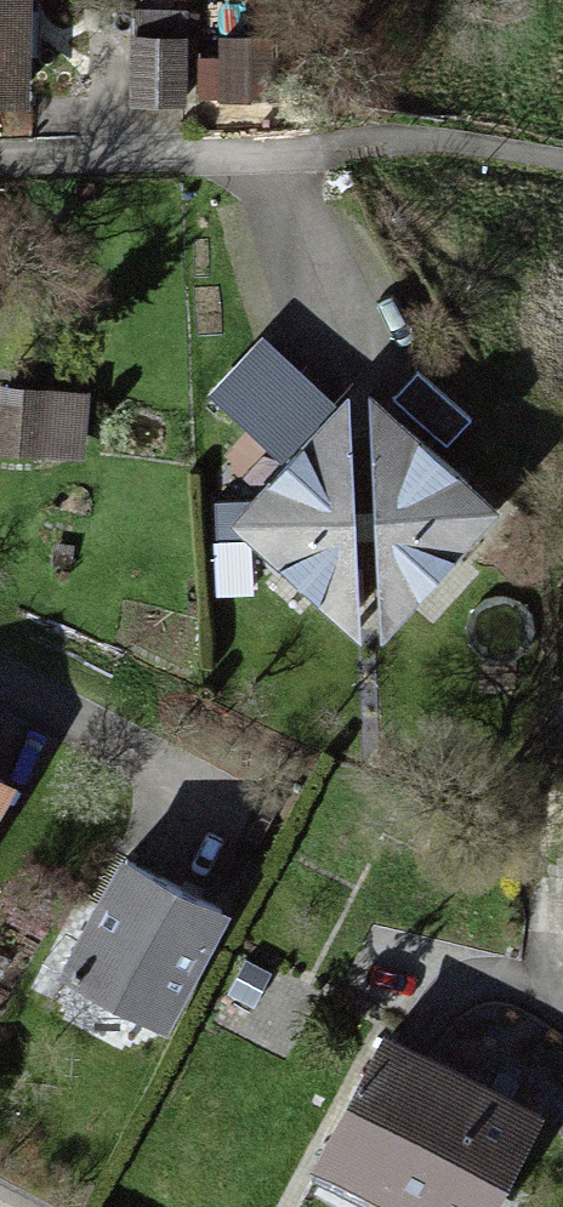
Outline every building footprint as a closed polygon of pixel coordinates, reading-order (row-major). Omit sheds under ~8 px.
[(18,81),(19,0),(0,0),(0,81),(18,81)] [(181,26),(118,27),(120,88),(182,86),(181,26)] [(360,380),(218,530),(348,653),(490,503),(360,380)] [(0,391),(0,460),(85,465),(89,396),(0,391)] [(0,785),(0,816),(13,792),(0,785)] [(232,918),(121,862),(58,988),(170,1043),(232,918)] [(307,1152),(416,1206),(474,1206),(525,1107),(369,1029),(307,1152)]
